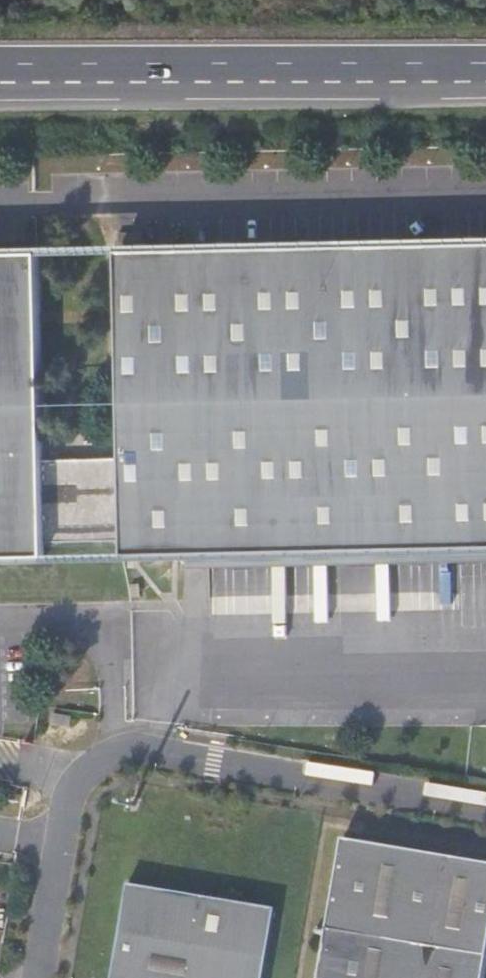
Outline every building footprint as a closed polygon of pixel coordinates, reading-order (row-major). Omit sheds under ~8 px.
[(123,531),(123,547),(485,551),(485,266),(129,262),(127,437),(48,436),(50,261),(0,261),(0,529),(123,531)] [(70,726),(72,716),(53,712),(51,723),(70,726)] [(343,837),(320,977),(484,977),(485,968),(485,861),(343,837)] [(126,878),(111,977),(264,977),(276,905),(126,878)]
